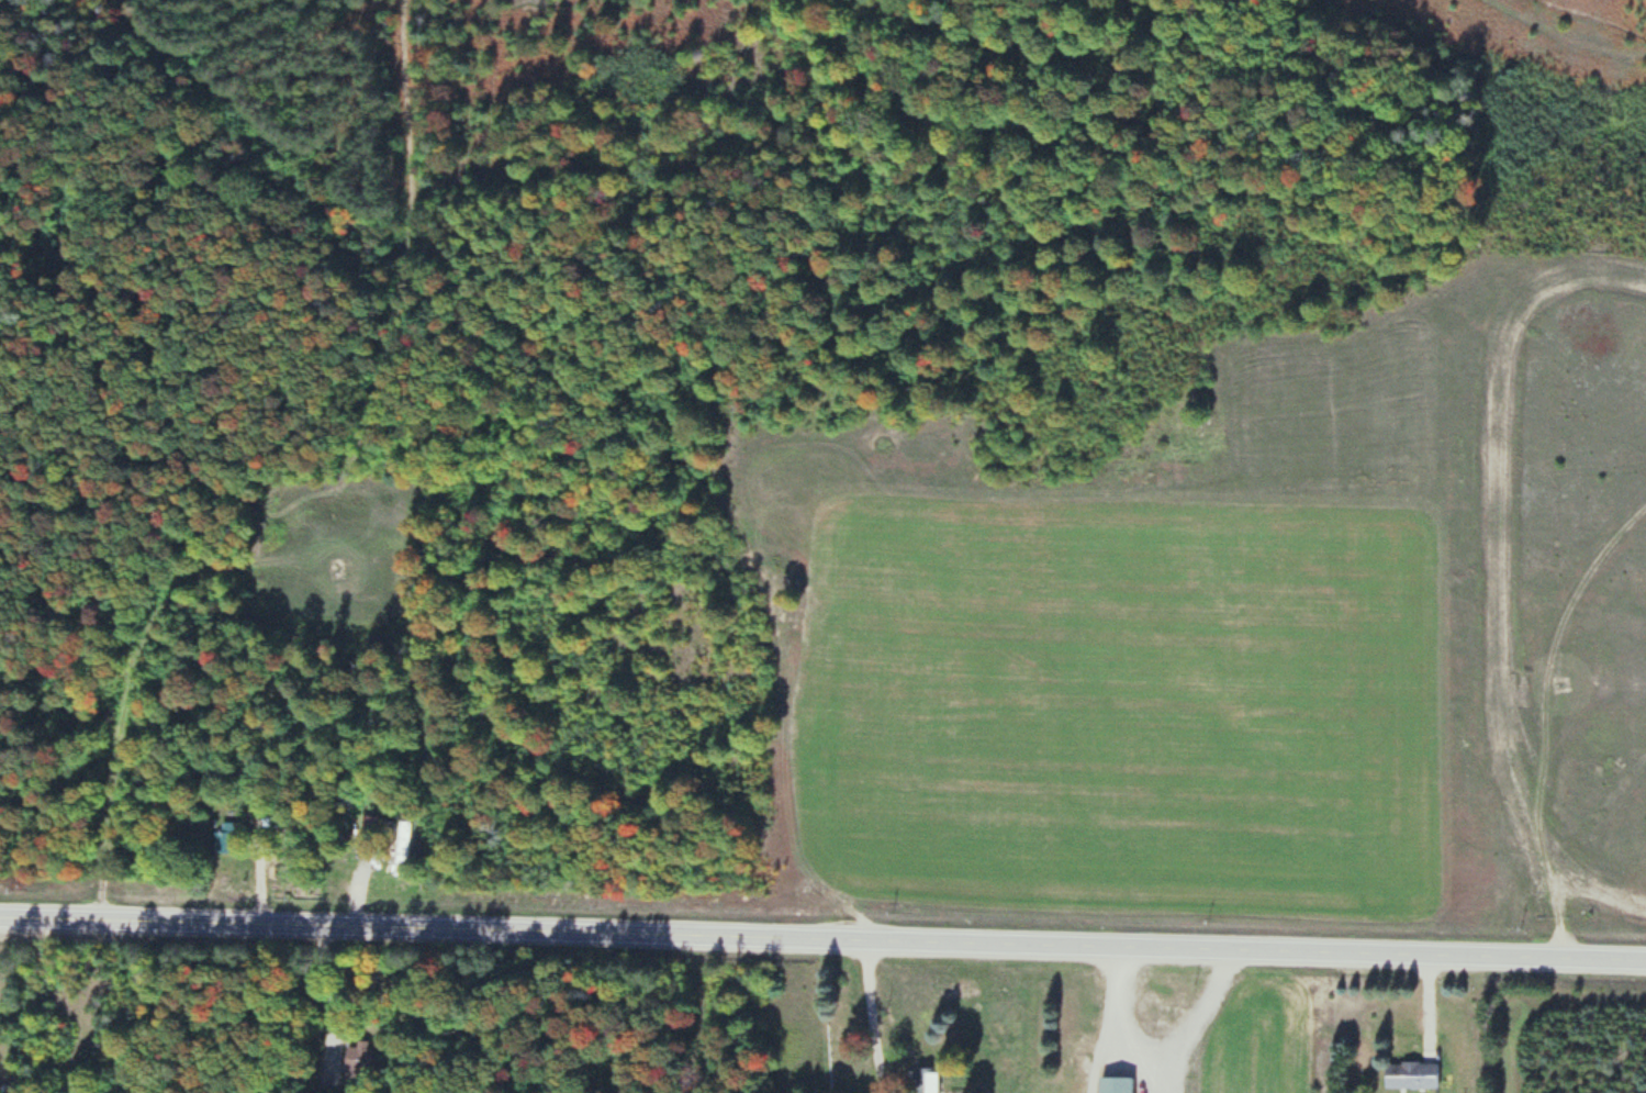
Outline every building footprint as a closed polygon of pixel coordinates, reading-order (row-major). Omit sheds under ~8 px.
[(212,832),(212,853),(232,853),(232,832),(212,832)] [(346,1046),(340,1073),(368,1079),(375,1045),(355,1041),(354,1047),(346,1046)] [(1383,1062),(1383,1088),(1436,1088),(1437,1062),(1383,1062)] [(912,1068),(912,1092),(937,1092),(937,1068),(912,1068)] [(1129,1076),(1096,1076),(1096,1092),(1129,1092),(1129,1076)]
